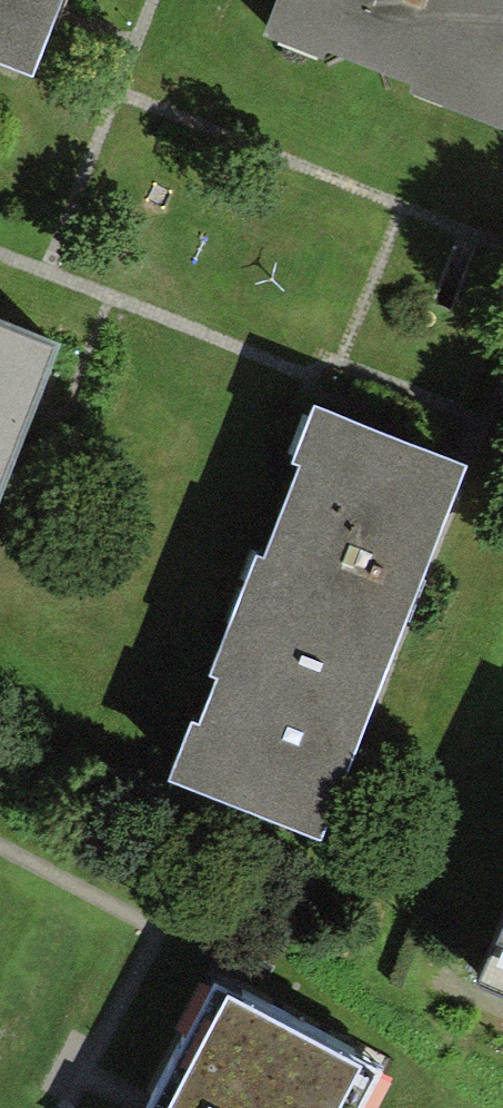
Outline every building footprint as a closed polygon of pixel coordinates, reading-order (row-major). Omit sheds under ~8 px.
[(33,0),(0,0),(0,44),(11,49),(33,0)] [(448,90),(488,0),(291,0),(283,18),(448,90)] [(448,90),(502,115),(502,0),(488,0),(448,90)] [(62,290),(0,264),(0,440),(62,290)] [(330,375),(249,567),(411,635),(491,443),(405,406),(330,375)] [(329,829),(411,635),(249,567),(168,761),(329,829)] [(468,975),(502,990),(502,895),(468,975)] [(238,979),(170,1107),(366,1107),(391,1060),(238,979)]
